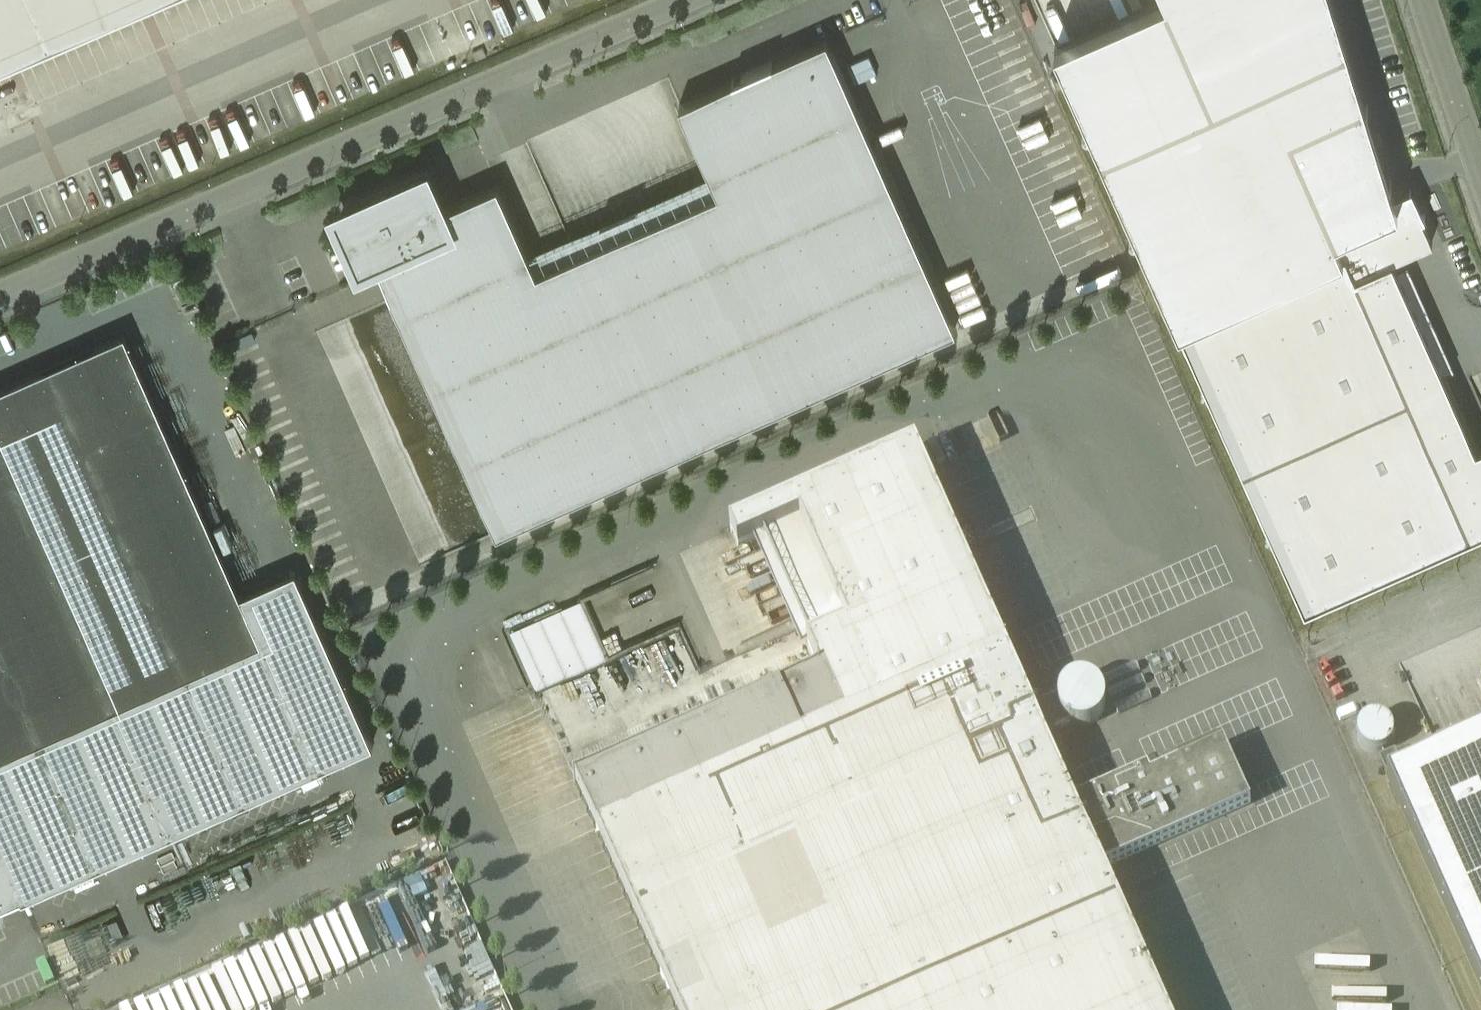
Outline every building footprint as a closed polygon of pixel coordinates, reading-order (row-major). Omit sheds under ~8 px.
[(7,59),(139,2),(142,0),(0,0),(0,62),(7,59)] [(1055,45),(1180,325),(1305,607),(1480,529),(1480,444),(1476,446),(1393,258),(1433,241),(1422,217),(1425,216),(1425,214),(1421,216),(1417,207),(1410,210),(1407,203),(1399,206),(1398,206),(1335,0),(1156,0),(1055,45)] [(733,80),(680,103),(719,191),(537,272),(498,184),(443,208),(427,172),(362,201),(366,210),(339,222),(359,269),(377,261),(382,270),(498,531),(956,328),(827,38),(774,62),(773,60),(732,78),(733,80)] [(22,897),(22,899),(373,743),(316,616),(261,640),(125,332),(0,388),(0,906),(22,897)] [(916,448),(731,530),(739,548),(761,539),(821,674),(577,785),(677,1009),(1166,1009),(1103,870),(1251,804),(1224,743),(1151,775),(1146,766),(1145,766),(1147,770),(1134,776),(1132,772),(1130,773),(1132,776),(1074,802),(1044,736),(1071,724),(1075,725),(1079,726),(1083,727),(1087,726),(1091,725),(1095,723),(1098,720),(1101,717),(1103,714),(1105,710),(1106,706),(1106,702),(1105,697),(1104,694),(1102,690),(1099,687),(1097,684),(1093,682),(1089,680),(1085,679),(1081,679),(1076,680),(1073,682),(1069,684),(1066,686),(1063,690),(1061,693),(1060,697),(1032,709),(916,448)] [(1377,711),(1348,723),(1360,752),(1389,740),(1377,711)] [(1433,757),(1432,757),(1404,770),(1396,751),(1379,758),(1480,988),(1480,736),(1433,757)]
